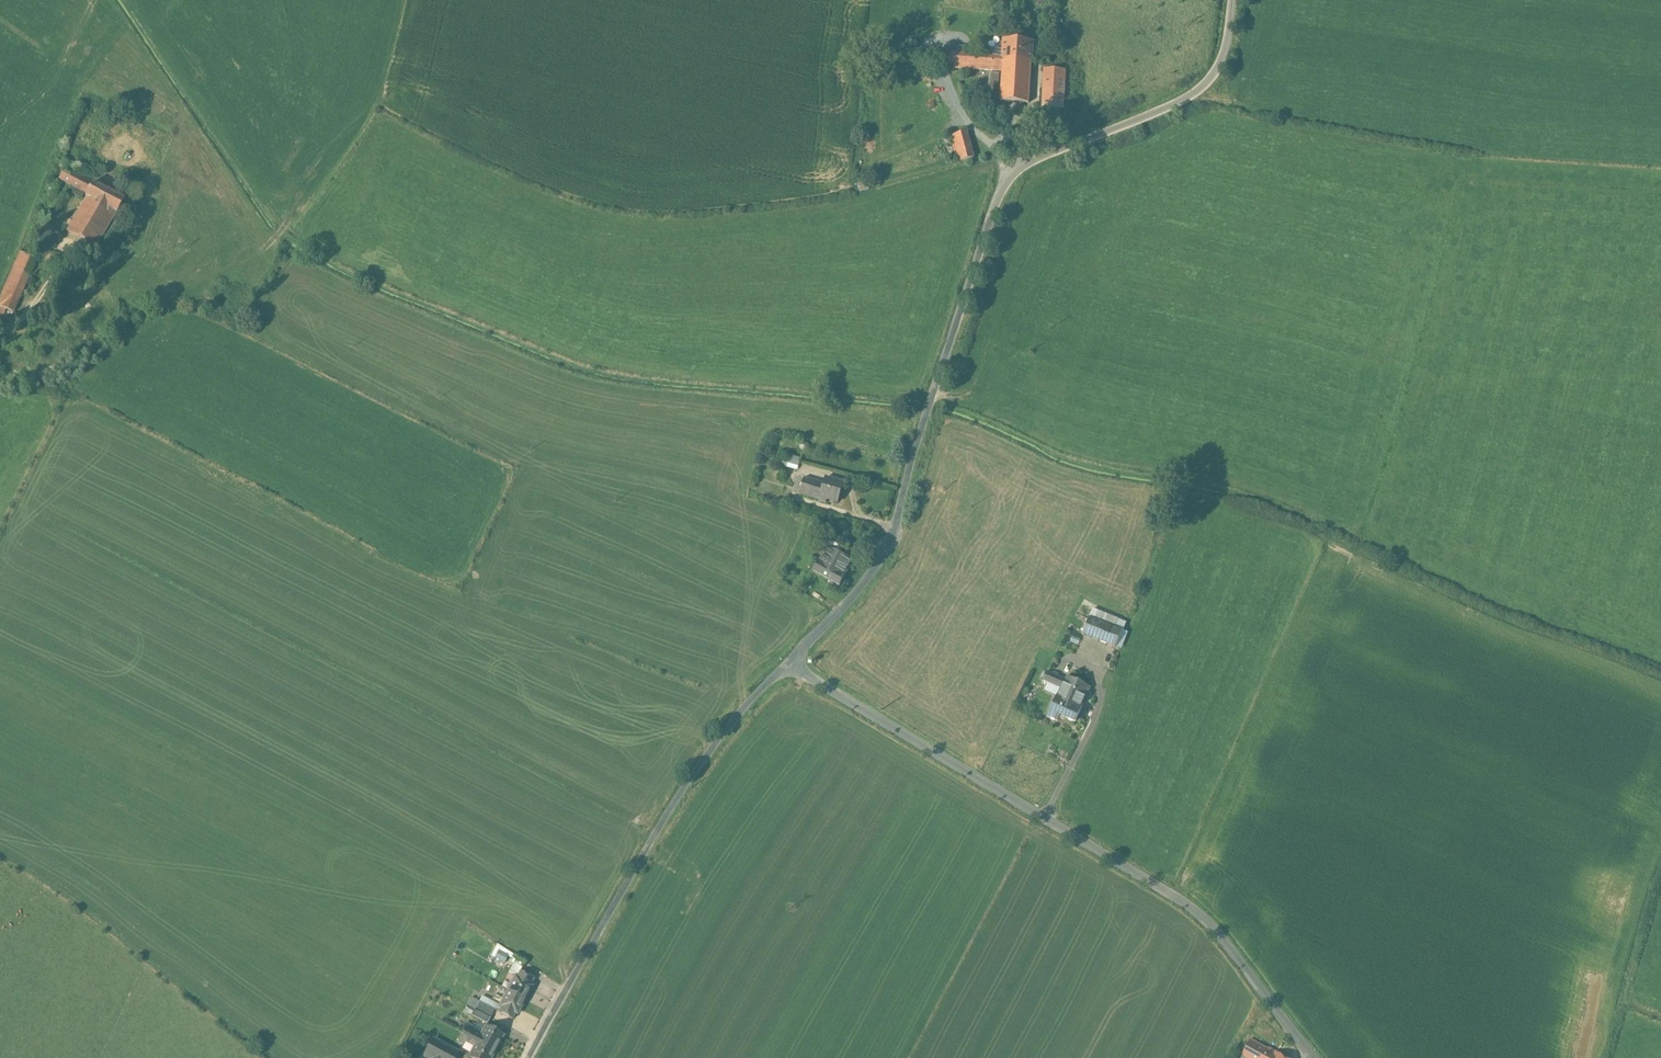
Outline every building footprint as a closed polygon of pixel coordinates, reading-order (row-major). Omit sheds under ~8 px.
[(1032,42),(1004,40),(1003,57),(1002,72),(1030,73),(1032,42)] [(1003,57),(950,54),(950,65),(954,65),(954,69),(1002,72),(1003,57)] [(1065,71),(1045,70),(1043,108),(1063,109),(1065,71)] [(1030,73),(1002,72),(1000,103),(1029,104),(1030,73)] [(999,74),(990,73),(988,102),(997,102),(999,74)] [(1028,126),(1015,130),(1018,138),(1030,135),(1028,126)] [(967,132),(951,136),(957,162),(974,158),(967,132)] [(92,184),(65,170),(64,172),(62,171),(60,175),(62,176),(60,180),(87,194),(92,184)] [(123,201),(92,184),(87,194),(85,197),(87,198),(115,213),(116,214),(123,201)] [(115,213),(87,198),(68,232),(96,247),(115,213)] [(0,304),(0,314),(11,318),(36,256),(21,251),(0,304)] [(787,467),(798,470),(801,457),(791,454),(787,467)] [(814,481),(804,478),(800,494),(809,497),(814,481)] [(844,483),(826,478),(824,484),(814,481),(809,497),(820,500),(819,501),(826,503),(827,499),(838,503),(844,483)] [(846,556),(830,548),(817,573),(841,586),(857,557),(848,553),(846,556)] [(1118,620),(1092,610),(1089,618),(1115,628),(1118,620)] [(1115,628),(1089,618),(1083,635),(1116,647),(1122,631),(1115,628)] [(1066,680),(1047,672),(1043,681),(1061,689),(1063,685),(1066,680)] [(1091,687),(1067,676),(1066,680),(1063,685),(1087,696),(1091,687)] [(1087,696),(1063,685),(1061,689),(1059,696),(1058,695),(1048,716),(1058,721),(1060,715),(1075,722),(1083,706),(1082,706),(1087,696)] [(498,950),(495,957),(502,961),(505,954),(498,950)] [(525,962),(515,956),(511,961),(514,963),(522,968),(525,962)] [(522,968),(514,963),(509,972),(514,975),(517,977),(520,971),(522,968)] [(520,971),(517,977),(514,975),(507,990),(525,1000),(533,985),(531,984),(534,978),(520,971)] [(525,1000),(507,990),(499,1005),(501,1006),(498,1012),(512,1019),(515,1013),(517,1014),(525,1000)] [(494,1009),(479,1001),(475,1010),(490,1018),(494,1009)] [(490,1018),(475,1010),(471,1016),(487,1024),(490,1018)] [(504,1035),(485,1025),(480,1035),(470,1029),(472,1027),(467,1024),(462,1033),(496,1050),(504,1035)] [(462,1033),(458,1042),(463,1045),(464,1042),(474,1047),(469,1056),(468,1056),(471,1057),(492,1057),(496,1050),(462,1033)] [(433,1040),(425,1055),(429,1057),(454,1057),(457,1053),(433,1040)] [(1250,1041),(1243,1055),(1247,1057),(1262,1057),(1266,1050),(1250,1041)] [(1278,1046),(1271,1042),(1266,1050),(1274,1054),(1278,1046)] [(1262,1057),(1272,1057),(1274,1055),(1274,1054),(1266,1050),(1262,1057)]
